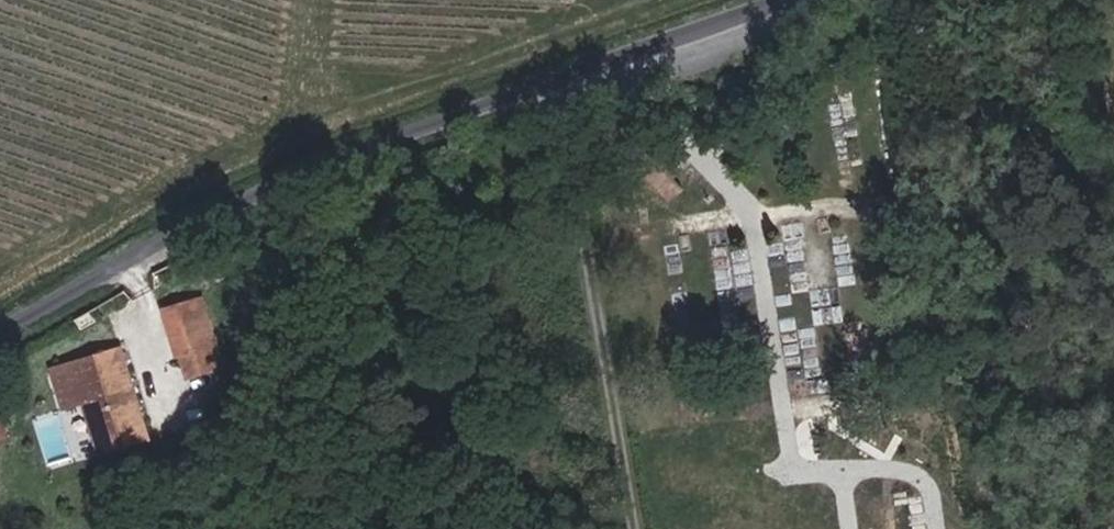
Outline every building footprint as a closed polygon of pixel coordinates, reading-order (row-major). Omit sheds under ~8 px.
[(680,181),(669,167),(655,151),(640,164),(675,205),(690,192),(680,181)] [(669,167),(680,181),(689,171),(680,159),(669,167)] [(176,352),(215,342),(205,297),(165,307),(176,352)] [(215,342),(176,352),(184,373),(221,364),(215,342)] [(123,348),(58,367),(68,403),(84,398),(100,452),(150,437),(123,348)]
